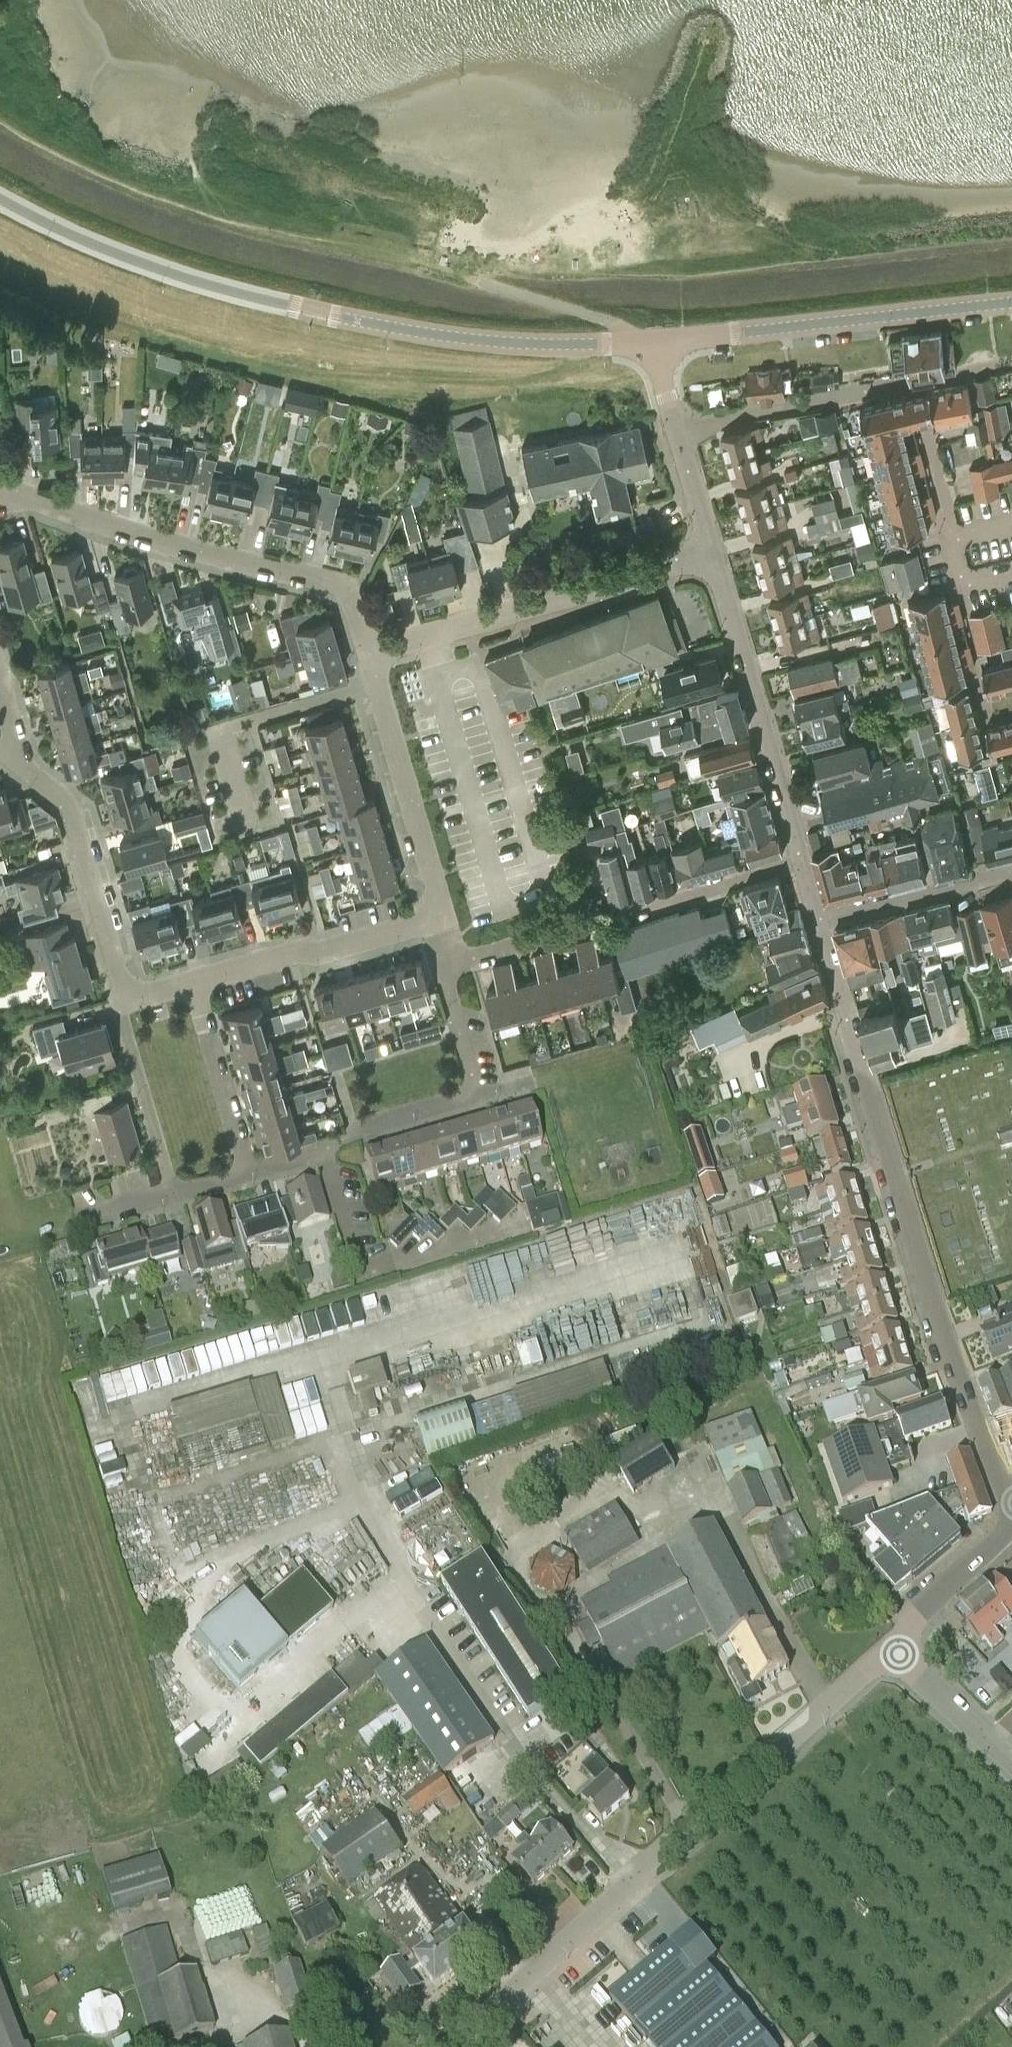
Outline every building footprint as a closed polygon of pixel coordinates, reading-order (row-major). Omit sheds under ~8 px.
[(89,326),(87,335),(97,338),(97,340),(101,341),(102,330),(89,326)] [(942,331),(905,337),(912,374),(957,366),(953,339),(943,341),(942,331)] [(55,346),(46,346),(47,363),(56,362),(55,346)] [(86,350),(86,375),(101,375),(100,350),(86,350)] [(174,356),(171,368),(178,370),(181,359),(174,356)] [(751,399),(786,394),(784,383),(793,382),(791,367),(747,372),(751,399)] [(831,373),(832,383),(832,385),(839,384),(838,372),(831,373)] [(831,373),(812,375),(813,387),(829,385),(829,384),(832,383),(831,373)] [(249,392),(254,380),(243,375),(237,387),(249,392)] [(979,403),(995,400),(990,376),(974,379),(979,403)] [(270,382),(258,380),(254,397),(266,400),(270,382)] [(973,418),(968,384),(932,390),(936,414),(937,424),(973,418)] [(315,413),(320,393),(288,385),(283,405),(315,413)] [(935,414),(936,414),(932,390),(932,389),(930,389),(930,390),(915,394),(863,407),(863,406),(861,406),(867,429),(912,418),(913,419),(921,417),(934,413),(935,414)] [(345,412),(348,401),(334,398),(332,409),(345,412)] [(31,400),(17,400),(19,427),(31,426),(33,448),(59,446),(56,405),(32,407),(31,400)] [(988,417),(992,437),(1004,434),(999,414),(997,404),(985,407),(988,417)] [(369,423),(384,427),(387,414),(372,410),(369,423)] [(819,432),(839,427),(835,410),(816,415),(819,432)] [(81,418),(69,418),(69,432),(81,431),(81,418)] [(867,429),(873,451),(907,442),(904,431),(915,428),(913,419),(912,418),(867,429)] [(989,440),(986,418),(973,420),(976,442),(989,440)] [(456,499),(466,530),(468,534),(513,524),(505,488),(488,419),(453,427),(469,496),(456,499)] [(135,421),(122,422),(123,431),(135,430),(136,431),(135,421)] [(408,421),(406,430),(420,434),(422,424),(408,421)] [(638,423),(521,448),(532,495),(589,483),(597,515),(631,506),(623,476),(648,471),(638,423)] [(728,459),(757,451),(753,439),(763,437),(760,427),(722,438),(728,459)] [(134,454),(136,431),(135,430),(123,431),(123,437),(103,438),(103,480),(124,479),(125,454),(134,454)] [(103,480),(103,438),(81,439),(81,431),(69,432),(70,455),(80,454),(80,459),(82,459),(82,480),(103,480)] [(141,485),(164,489),(170,447),(171,436),(136,431),(134,454),(134,462),(144,464),(141,485)] [(838,446),(834,431),(822,434),(826,449),(838,446)] [(873,451),(878,472),(923,461),(920,451),(910,453),(907,442),(873,451)] [(201,473),(204,456),(206,448),(184,445),(184,450),(170,447),(164,489),(187,492),(190,471),(200,473),(201,473)] [(757,451),(728,459),(734,480),(772,469),(769,459),(760,462),(757,451)] [(224,516),(232,480),(212,476),(216,459),(204,456),(201,473),(200,473),(197,488),(208,490),(203,511),(224,516)] [(1011,475),(1011,458),(970,467),(977,497),(1000,492),(996,478),(1011,475)] [(878,472),(883,494),(917,485),(915,474),(926,471),(923,461),(878,472)] [(844,483),(855,480),(851,464),(840,467),(844,483)] [(260,503),(267,471),(256,469),(252,485),(232,480),(224,516),(245,520),(249,500),(260,503)] [(287,530),(297,487),(276,483),(278,474),(267,471),(260,503),(271,505),(267,526),(287,530)] [(410,495),(413,504),(421,501),(433,476),(422,471),(410,495)] [(858,481),(847,484),(855,512),(862,510),(866,509),(858,481)] [(348,553),(357,510),(337,505),(340,492),(342,484),(333,482),(331,489),(330,489),(330,485),(322,517),(320,525),(332,527),(327,548),(348,553)] [(743,513),(772,505),(769,494),(779,491),(776,482),(738,493),(743,513)] [(322,517),(330,485),(319,483),(317,492),(297,487),(287,530),(308,534),(312,515),(322,517)] [(883,494),(889,515),(934,504),(931,494),(920,496),(917,485),(883,494)] [(812,503),(817,521),(819,522),(819,523),(840,516),(834,497),(812,503)] [(936,514),(934,504),(889,515),(894,536),(893,536),(893,538),(929,529),(929,528),(928,528),(925,517),(936,514)] [(772,505),(743,513),(749,533),(787,523),(785,513),(775,516),(772,505)] [(406,526),(416,523),(411,506),(407,507),(403,517),(406,526)] [(357,510),(348,553),(368,557),(372,537),(383,540),(388,515),(375,512),(374,513),(357,510)] [(819,522),(817,521),(807,524),(810,536),(842,527),(842,526),(852,524),(865,520),(862,510),(855,512),(840,516),(819,523),(819,522)] [(865,520),(852,524),(857,542),(870,538),(865,520)] [(427,555),(439,597),(461,591),(455,572),(478,566),(468,534),(466,530),(444,536),(447,549),(427,555)] [(791,537),(753,548),(759,569),(797,558),(794,547),(791,537)] [(0,547),(0,573),(9,605),(38,598),(38,600),(52,596),(44,568),(31,571),(22,541),(0,547)] [(863,558),(865,558),(867,566),(877,564),(875,555),(876,555),(872,541),(860,544),(863,558)] [(91,591),(97,610),(98,609),(100,615),(112,611),(110,606),(111,606),(110,602),(102,577),(89,581),(80,551),(52,559),(63,599),(91,591)] [(889,588),(923,579),(916,552),(881,562),(889,588)] [(417,604),(439,597),(427,555),(406,562),(406,560),(391,565),(398,588),(412,584),(417,604)] [(765,590),(803,579),(800,569),(797,558),(759,569),(765,590)] [(831,576),(852,571),(849,558),(828,563),(831,576)] [(121,599),(110,602),(111,606),(110,606),(112,611),(117,631),(130,628),(127,616),(152,609),(141,571),(139,571),(138,567),(134,565),(125,568),(123,571),(124,575),(115,578),(121,599)] [(927,580),(918,582),(921,593),(929,591),(927,580)] [(178,599),(163,603),(168,620),(177,617),(179,623),(190,620),(194,636),(204,633),(210,654),(225,650),(233,648),(227,628),(217,594),(204,598),(202,590),(177,597),(178,599)] [(916,623),(961,612),(958,602),(947,604),(945,594),(945,593),(945,592),(909,601),(909,602),(910,602),(916,623)] [(775,625),(803,617),(800,606),(810,604),(807,593),(769,604),(775,625)] [(628,607),(592,620),(556,632),(574,681),(645,659),(646,660),(685,646),(675,617),(667,620),(658,596),(628,607)] [(890,601),(874,605),(879,628),(896,624),(895,621),(898,620),(894,601),(890,602),(890,601)] [(853,615),(871,613),(870,602),(852,603),(853,615)] [(247,621),(242,606),(233,609),(237,624),(247,621)] [(316,607),(292,614),(280,617),(291,656),(336,643),(330,619),(321,622),(316,607)] [(969,615),(978,651),(1006,644),(997,608),(969,615)] [(963,622),(961,612),(916,623),(921,645),(955,636),(953,625),(963,622)] [(818,635),(813,615),(803,617),(775,625),(781,646),(818,635)] [(233,648),(225,650),(229,663),(243,659),(239,645),(233,626),(227,628),(233,648)] [(89,630),(93,643),(104,640),(100,627),(89,630)] [(484,657),(498,699),(515,693),(519,705),(536,699),(531,687),(539,685),(542,693),(574,682),(574,681),(556,632),(484,657)] [(921,645),(927,666),(972,655),(969,644),(958,647),(955,636),(921,645)] [(342,664),(336,643),(291,656),(295,667),(306,664),(309,676),(310,676),(315,691),(339,683),(334,669),(342,664)] [(42,659),(39,649),(31,651),(34,662),(42,659)] [(987,652),(979,654),(980,661),(989,659),(987,652)] [(279,675),(295,670),(295,667),(291,656),(291,655),(275,660),(279,675)] [(672,658),(657,662),(659,672),(665,670),(672,696),(722,682),(714,655),(674,666),(672,658)] [(974,665),(972,655),(927,666),(932,687),(931,687),(931,689),(967,680),(967,678),(966,679),(963,668),(974,665)] [(794,694),(839,683),(832,657),(788,669),(794,694)] [(43,691),(87,679),(84,670),(72,674),(68,662),(37,671),(43,691)] [(984,669),(984,668),(982,669),(989,693),(990,693),(990,692),(1011,686),(1011,662),(984,669)] [(100,664),(87,667),(90,676),(102,672),(100,664)] [(114,686),(124,683),(121,670),(110,674),(114,686)] [(905,695),(920,691),(916,675),(899,679),(904,695),(905,695)] [(49,712),(80,702),(78,691),(89,688),(87,679),(43,691),(49,712)] [(300,694),(314,690),(313,686),(298,690),(300,694)] [(795,699),(801,721),(840,711),(840,712),(851,709),(848,698),(837,701),(834,688),(795,699)] [(953,726),(976,721),(968,689),(969,689),(968,688),(944,694),(944,695),(945,695),(953,726)] [(698,701),(690,703),(694,716),(700,738),(749,725),(738,690),(698,701)] [(924,707),(920,691),(905,695),(904,695),(908,711),(924,707)] [(257,707),(269,704),(266,692),(254,696),(257,707)] [(55,732),(98,719),(96,710),(83,714),(80,702),(49,712),(55,732)] [(626,721),(622,723),(627,739),(661,729),(666,748),(700,738),(694,716),(690,703),(649,715),(638,718),(626,721)] [(205,705),(191,709),(196,724),(209,720),(205,705)] [(558,724),(585,716),(581,705),(555,713),(558,724)] [(105,708),(96,710),(98,719),(108,716),(105,708)] [(846,734),(840,712),(840,711),(801,721),(807,745),(846,734)] [(311,748),(347,737),(341,717),(306,728),(299,730),(301,737),(308,735),(311,748)] [(61,752),(91,743),(88,732),(101,728),(98,719),(55,732),(61,752)] [(940,749),(932,720),(909,727),(917,755),(940,749)] [(976,721),(953,726),(961,757),(960,758),(960,759),(985,753),(984,751),(984,752),(976,721)] [(988,728),(988,727),(986,727),(993,752),(994,751),(1011,746),(1011,722),(988,728)] [(314,756),(317,768),(353,757),(347,737),(311,748),(305,749),(307,758),(314,756)] [(700,751),(706,773),(723,769),(723,767),(756,758),(750,737),(717,747),(700,751)] [(838,779),(843,777),(843,775),(871,767),(869,760),(863,739),(814,753),(822,783),(838,779)] [(67,773),(111,760),(111,763),(118,761),(127,759),(124,747),(108,751),(95,755),(91,743),(61,752),(67,773)] [(279,758),(288,756),(284,743),(275,745),(279,758)] [(989,754),(991,762),(999,761),(997,752),(993,753),(989,754)] [(927,754),(843,777),(838,779),(822,783),(817,785),(829,827),(905,806),(909,820),(922,816),(918,802),(939,796),(939,794),(952,790),(942,755),(929,759),(927,754)] [(989,754),(985,755),(982,756),(984,764),(991,762),(989,754)] [(108,801),(145,790),(157,786),(153,772),(148,773),(146,767),(142,755),(127,759),(118,761),(122,774),(101,780),(108,801)] [(282,771),(291,768),(288,756),(279,758),(282,771)] [(323,789),(359,778),(353,757),(317,768),(311,770),(313,779),(320,777),(323,789)] [(881,757),(869,760),(871,767),(883,764),(881,757)] [(582,759),(570,763),(572,772),(584,769),(582,759)] [(175,779),(190,775),(186,762),(171,766),(172,767),(173,771),(175,779)] [(981,798),(998,794),(990,763),(974,766),(981,798)] [(718,775),(724,796),(724,797),(729,796),(763,786),(757,764),(718,775)] [(673,768),(656,773),(660,786),(677,781),(673,768)] [(319,800),(326,798),(330,811),(365,800),(359,778),(323,789),(316,791),(319,800)] [(291,799),(300,796),(296,784),(287,787),(291,799)] [(29,829),(20,796),(7,800),(3,786),(0,787),(0,838),(29,829)] [(145,790),(108,801),(114,822),(134,816),(138,828),(162,821),(158,808),(151,810),(145,790)] [(730,799),(729,796),(724,797),(724,796),(693,805),(699,824),(720,818),(725,835),(740,831),(743,841),(777,832),(764,790),(730,799)] [(654,798),(660,817),(675,813),(678,812),(673,793),(654,798)] [(997,806),(1008,803),(1006,795),(995,798),(997,806)] [(295,813),(304,810),(300,796),(291,799),(295,813)] [(344,829),(379,818),(373,797),(365,800),(330,811),(333,818),(340,816),(343,828),(344,829)] [(615,829),(626,826),(620,804),(602,810),(605,823),(613,822),(615,829)] [(52,813),(42,805),(30,808),(33,817),(52,813)] [(964,808),(967,823),(977,861),(988,858),(989,863),(1011,857),(1011,827),(998,830),(997,826),(983,830),(980,820),(976,805),(964,808)] [(593,824),(589,808),(579,810),(583,826),(593,824)] [(928,816),(923,825),(937,876),(969,867),(954,809),(928,816)] [(678,812),(675,813),(677,819),(684,817),(683,810),(678,812)] [(175,833),(206,824),(202,811),(156,824),(162,843),(177,839),(175,833)] [(876,817),(868,820),(871,831),(879,829),(876,817)] [(349,850),(385,839),(379,818),(344,829),(343,828),(336,830),(338,839),(346,837),(349,849),(349,850)] [(654,820),(658,833),(654,834),(656,842),(660,854),(649,857),(658,888),(680,882),(661,818),(654,820)] [(664,818),(661,818),(680,882),(739,865),(737,859),(732,842),(706,850),(703,839),(690,842),(673,847),(664,818)] [(613,822),(605,823),(586,828),(590,844),(606,840),(610,854),(600,856),(613,902),(633,896),(621,851),(615,829),(613,822)] [(310,840),(320,837),(316,823),(306,826),(310,840)] [(637,894),(658,888),(649,857),(639,860),(633,838),(630,839),(626,826),(615,829),(621,851),(625,850),(637,894)] [(284,857),(294,854),(288,830),(277,833),(284,857)] [(817,830),(809,832),(813,849),(821,847),(817,830)] [(782,853),(777,832),(743,841),(732,842),(737,859),(750,855),(752,861),(782,853)] [(125,871),(165,859),(157,834),(117,846),(125,871)] [(209,834),(199,836),(202,847),(212,844),(209,834)] [(880,841),(881,842),(884,853),(891,885),(926,875),(916,836),(898,841),(897,836),(880,841)] [(314,852),(323,849),(320,837),(310,840),(314,852)] [(355,871),(391,860),(385,839),(349,850),(349,849),(342,851),(345,859),(352,857),(355,870),(355,871)] [(863,850),(860,841),(853,843),(855,852),(863,850)] [(866,849),(868,857),(859,860),(867,891),(891,885),(884,853),(881,842),(874,843),(868,845),(866,849)] [(825,902),(867,891),(859,860),(843,864),(839,848),(812,855),(825,902)] [(242,854),(234,857),(237,869),(246,867),(242,854)] [(350,880),(357,879),(361,892),(397,881),(391,860),(355,871),(355,870),(348,872),(350,880)] [(182,861),(170,865),(174,876),(185,873),(182,861)] [(323,882),(332,879),(328,865),(319,868),(322,880),(323,882)] [(65,894),(58,868),(5,883),(8,893),(19,889),(23,905),(17,907),(22,923),(58,912),(54,898),(65,894)] [(270,873),(241,881),(248,906),(257,904),(262,921),(268,920),(269,923),(283,919),(282,915),(272,880),(271,880),(270,873)] [(124,891),(143,885),(140,874),(120,879),(124,891)] [(282,915),(302,909),(292,874),(272,880),(282,915)] [(787,910),(788,910),(778,877),(743,887),(748,906),(752,905),(759,933),(790,923),(787,910)] [(326,893),(335,890),(332,879),(323,882),(326,893)] [(322,880),(312,883),(315,896),(326,893),(323,882),(322,880)] [(210,890),(212,897),(213,897),(223,932),(244,926),(239,909),(248,906),(241,881),(210,890)] [(202,939),(223,932),(213,897),(212,897),(193,902),(191,895),(180,899),(188,923),(197,921),(202,939)] [(982,905),(994,948),(996,947),(1000,963),(1011,960),(1011,896),(982,905)] [(177,926),(188,923),(180,899),(169,902),(171,909),(152,915),(163,950),(183,944),(177,926)] [(948,900),(925,906),(935,943),(936,943),(939,942),(944,941),(953,939),(962,937),(968,962),(984,958),(983,951),(994,948),(982,905),(982,906),(973,908),(956,912),(952,913),(948,900)] [(622,955),(628,972),(734,939),(724,906),(700,913),(698,905),(615,931),(622,955)] [(925,906),(904,912),(912,943),(914,943),(914,946),(920,945),(921,950),(925,952),(938,949),(936,943),(935,943),(925,906)] [(798,908),(788,910),(787,910),(790,923),(791,924),(767,932),(774,959),(765,962),(775,985),(817,967),(810,949),(798,908)] [(900,912),(870,921),(883,967),(890,965),(887,953),(898,949),(902,949),(904,958),(900,959),(906,983),(917,980),(900,912)] [(1,928),(12,925),(8,914),(0,916),(0,926),(1,928)] [(142,956),(163,950),(152,915),(131,921),(142,956)] [(883,967),(870,921),(851,925),(841,928),(840,929),(835,930),(835,933),(846,969),(851,984),(885,974),(883,967)] [(66,924),(23,936),(32,966),(48,962),(50,971),(45,973),(53,1003),(85,994),(82,985),(91,982),(85,962),(81,963),(73,936),(69,937),(66,924)] [(612,956),(601,959),(594,939),(588,941),(602,992),(616,988),(623,1012),(639,1008),(628,972),(618,975),(613,958),(612,956)] [(580,999),(602,992),(588,941),(577,944),(582,964),(571,967),(580,999)] [(580,999),(571,967),(559,970),(553,951),(545,953),(560,1005),(580,999)] [(541,1010),(560,1005),(545,953),(535,955),(541,976),(532,979),(541,1010)] [(618,975),(628,972),(622,955),(613,958),(618,975)] [(398,965),(409,1001),(411,1007),(418,1005),(417,998),(430,994),(419,959),(398,965)] [(954,967),(952,960),(944,962),(946,969),(954,967)] [(541,1010),(532,979),(518,983),(512,962),(504,964),(519,1017),(541,1010)] [(497,1023),(519,1017),(504,964),(494,968),(499,988),(487,991),(497,1023)] [(398,965),(378,971),(388,1007),(390,1013),(398,1011),(396,1004),(409,1001),(398,965)] [(751,1034),(829,1000),(818,970),(773,990),(769,992),(772,999),(741,1012),(751,1034)] [(942,970),(926,974),(928,985),(929,986),(946,982),(942,970)] [(375,1011),(388,1007),(378,971),(357,977),(368,1013),(367,1013),(369,1019),(377,1017),(375,1011)] [(357,977),(336,983),(347,1019),(346,1019),(348,1025),(356,1023),(354,1017),(367,1013),(368,1013),(357,977)] [(928,985),(924,987),(933,1022),(954,1016),(952,1007),(963,1004),(958,984),(947,987),(946,982),(929,986),(928,985)] [(334,1023),(346,1019),(347,1019),(336,983),(315,989),(326,1025),(328,1031),(335,1029),(334,1023)] [(881,1000),(875,1002),(877,1010),(884,1008),(881,1000)] [(875,1002),(868,1004),(870,1012),(877,1010),(875,1002)] [(232,1035),(283,1020),(280,1012),(263,1017),(260,1005),(221,1016),(224,1026),(229,1024),(232,1035)] [(747,1035),(734,1007),(692,1026),(700,1044),(715,1038),(719,1047),(747,1035)] [(888,1035),(901,1031),(894,1009),(860,1019),(873,1062),(895,1056),(888,1035)] [(907,1045),(922,1041),(914,1016),(899,1020),(907,1045)] [(62,1018),(33,1027),(41,1054),(62,1048),(68,1066),(81,1062),(84,1070),(115,1061),(104,1023),(66,1033),(62,1018)] [(233,1056),(271,1044),(268,1033),(285,1028),(283,1020),(232,1035),(235,1045),(230,1046),(233,1056)] [(417,1028),(418,1032),(421,1042),(442,1035),(438,1022),(417,1028)] [(996,1025),(998,1037),(1011,1034),(1011,1022),(996,1025)] [(408,1045),(421,1042),(418,1032),(417,1028),(400,1034),(403,1047),(408,1045)] [(606,1032),(595,1035),(597,1043),(608,1040),(606,1032)] [(380,1054),(392,1050),(389,1040),(377,1043),(380,1054)] [(367,1057),(380,1054),(377,1043),(364,1047),(367,1057)] [(243,1074),(294,1059),(291,1051),(274,1056),(271,1044),(233,1056),(235,1065),(240,1063),(243,1074)] [(333,1044),(322,1047),(328,1069),(352,1062),(349,1051),(336,1055),(333,1044)] [(550,1048),(536,1052),(539,1060),(552,1056),(550,1048)] [(244,1095),(282,1084),(279,1072),(296,1067),(294,1059),(243,1074),(246,1085),(242,1086),(244,1095)] [(255,1113),(305,1099),(303,1091),(286,1096),(282,1084),(244,1095),(247,1104),(252,1103),(255,1113)] [(838,1130),(832,1108),(825,1085),(794,1094),(798,1108),(783,1113),(788,1130),(804,1125),(808,1139),(838,1130)] [(110,1089),(77,1099),(81,1114),(94,1110),(108,1158),(139,1149),(126,1101),(114,1104),(110,1089)] [(256,1134),(294,1123),(291,1112),(308,1107),(305,1099),(255,1113),(258,1124),(253,1125),(256,1134)] [(521,1157),(530,1155),(528,1148),(541,1144),(530,1108),(509,1114),(520,1150),(521,1157)] [(509,1161),(507,1154),(520,1150),(509,1114),(489,1120),(499,1156),(501,1163),(509,1161)] [(486,1160),(499,1156),(489,1120),(468,1126),(478,1162),(480,1169),(488,1167),(486,1160)] [(294,1123),(256,1134),(258,1143),(263,1142),(267,1153),(317,1138),(314,1130),(297,1135),(294,1123)] [(465,1166),(478,1162),(468,1126),(447,1131),(458,1168),(457,1168),(459,1175),(467,1172),(465,1166)] [(437,1174),(439,1181),(447,1179),(445,1171),(457,1168),(458,1168),(447,1131),(426,1137),(437,1174)] [(1011,1144),(1011,1131),(998,1136),(1001,1148),(1011,1144)] [(821,1142),(811,1145),(818,1166),(827,1163),(831,1175),(850,1169),(840,1135),(820,1140),(821,1142)] [(424,1178),(437,1174),(426,1137),(406,1143),(416,1180),(415,1180),(417,1187),(426,1185),(424,1178)] [(782,1153),(794,1149),(792,1142),(779,1146),(782,1153)] [(403,1183),(415,1180),(416,1180),(406,1143),(385,1149),(396,1186),(395,1186),(397,1193),(405,1191),(403,1183)] [(707,1146),(690,1152),(698,1178),(715,1172),(707,1146)] [(382,1189),(395,1186),(396,1186),(385,1149),(364,1155),(376,1199),(384,1196),(382,1189)] [(70,1173),(70,1169),(68,1167),(65,1165),(62,1166),(60,1168),(60,1171),(61,1174),(64,1176),(67,1175),(70,1173)] [(803,1170),(784,1176),(789,1193),(808,1187),(803,1170)] [(725,1200),(717,1176),(700,1182),(708,1206),(725,1200)] [(831,1211),(860,1202),(854,1181),(815,1192),(818,1203),(822,1214),(831,1211)] [(278,1204),(285,1228),(297,1225),(298,1230),(329,1220),(318,1182),(287,1191),(289,1200),(278,1204)] [(762,1186),(750,1190),(754,1201),(766,1197),(762,1186)] [(792,1205),(806,1201),(803,1189),(789,1194),(792,1205)] [(500,1225),(515,1209),(498,1193),(491,1201),(499,1209),(492,1217),(500,1225)] [(557,1196),(525,1205),(533,1234),(573,1222),(568,1211),(567,1211),(563,1196),(557,1197),(557,1196)] [(236,1223),(244,1249),(258,1245),(258,1249),(291,1248),(285,1228),(278,1204),(277,1204),(276,1198),(233,1210),(236,1223)] [(492,1217),(499,1209),(491,1201),(483,1209),(492,1217)] [(822,1214),(825,1225),(828,1235),(866,1223),(860,1202),(831,1211),(822,1214)] [(447,1215),(456,1224),(457,1222),(470,1234),(485,1218),(476,1210),(467,1219),(455,1207),(447,1215)] [(247,1262),(244,1249),(236,1223),(225,1226),(220,1210),(195,1217),(202,1239),(195,1241),(205,1274),(247,1262)] [(448,1232),(456,1224),(447,1215),(439,1224),(448,1232)] [(412,1235),(420,1226),(411,1218),(389,1241),(397,1250),(412,1235)] [(420,1226),(412,1235),(420,1243),(428,1235),(436,1244),(445,1235),(427,1219),(420,1226)] [(128,1239),(138,1271),(147,1268),(148,1270),(179,1261),(170,1229),(142,1237),(142,1235),(128,1239)] [(833,1264),(847,1260),(875,1251),(873,1247),(868,1230),(830,1242),(833,1252),(830,1253),(833,1264)] [(822,1239),(820,1231),(805,1235),(807,1244),(822,1239)] [(109,1279),(138,1271),(128,1239),(117,1242),(116,1239),(97,1244),(99,1253),(86,1256),(95,1287),(110,1284),(109,1279)] [(195,1242),(182,1246),(191,1276),(204,1273),(195,1242)] [(803,1269),(819,1265),(817,1260),(827,1258),(823,1243),(797,1251),(803,1269)] [(850,1271),(840,1274),(843,1284),(881,1272),(875,1251),(847,1260),(850,1271)] [(776,1255),(765,1258),(769,1269),(779,1265),(776,1255)] [(769,1269),(768,1269),(772,1281),(785,1277),(781,1265),(779,1265),(769,1269)] [(740,1266),(727,1270),(733,1289),(746,1284),(740,1266)] [(349,1285),(344,1271),(335,1273),(331,1280),(334,1289),(349,1285)] [(861,1309),(890,1301),(884,1280),(846,1291),(851,1311),(861,1309)] [(776,1306),(768,1287),(756,1291),(763,1311),(776,1306)] [(993,1289),(988,1291),(993,1307),(998,1305),(993,1289)] [(737,1322),(757,1314),(749,1294),(729,1302),(737,1322)] [(865,1321),(855,1324),(858,1333),(896,1322),(890,1301),(861,1309),(865,1321)] [(821,1307),(805,1312),(808,1324),(824,1319),(821,1307)] [(981,1332),(993,1362),(1011,1354),(1011,1307),(1004,1310),(1009,1321),(981,1332)] [(278,1326),(266,1330),(273,1351),(285,1346),(278,1326)] [(832,1331),(836,1344),(847,1341),(843,1327),(832,1331)] [(876,1359),(905,1350),(898,1329),(860,1341),(863,1351),(867,1362),(876,1359)] [(118,1355),(127,1342),(113,1331),(103,1344),(118,1355)] [(826,1347),(836,1344),(832,1331),(822,1334),(826,1347)] [(235,1337),(239,1360),(264,1355),(259,1332),(235,1337)] [(850,1342),(835,1346),(837,1355),(852,1351),(850,1342)] [(201,1373),(224,1369),(219,1344),(196,1349),(201,1373)] [(911,1372),(905,1350),(876,1359),(867,1362),(870,1373),(873,1383),(911,1372)] [(170,1356),(126,1370),(134,1394),(178,1380),(170,1356)] [(793,1358),(783,1361),(785,1368),(795,1365),(793,1358)] [(377,1363),(347,1370),(358,1412),(374,1408),(370,1390),(383,1387),(377,1363)] [(781,1371),(767,1377),(775,1395),(789,1389),(781,1371)] [(992,1421),(1011,1415),(1011,1371),(978,1385),(992,1421)] [(805,1383),(808,1391),(833,1383),(830,1374),(805,1383)] [(843,1379),(847,1393),(866,1387),(862,1374),(843,1379)] [(914,1380),(823,1409),(829,1425),(859,1415),(859,1413),(864,1412),(869,1427),(893,1419),(890,1412),(921,1402),(919,1397),(923,1396),(918,1383),(915,1384),(914,1380)] [(273,1381),(167,1414),(187,1476),(292,1442),(273,1381)] [(809,1392),(808,1391),(804,1383),(789,1389),(775,1395),(779,1405),(809,1392)] [(524,1431),(521,1423),(513,1398),(466,1412),(476,1443),(477,1446),(524,1431)] [(909,1450),(904,1451),(902,1444),(951,1427),(942,1400),(895,1417),(897,1424),(873,1432),(873,1431),(823,1448),(843,1504),(893,1487),(887,1472),(909,1464),(914,1463),(909,1450)] [(706,1431),(729,1490),(778,1470),(782,1469),(773,1448),(766,1452),(751,1413),(706,1431)] [(992,1421),(1002,1443),(1007,1442),(1011,1459),(1011,1415),(992,1421)] [(654,1437),(614,1462),(634,1496),(675,1471),(654,1437)] [(958,1491),(966,1513),(969,1522),(991,1513),(969,1452),(947,1461),(958,1491)] [(743,1524),(791,1505),(778,1470),(729,1490),(743,1524)] [(961,1539),(950,1526),(966,1513),(958,1491),(877,1522),(867,1527),(890,1555),(874,1569),(895,1594),(961,1539)] [(846,1535),(867,1527),(877,1522),(870,1504),(838,1516),(846,1535)] [(586,1570),(637,1539),(616,1505),(565,1536),(586,1570)] [(803,1561),(817,1555),(795,1513),(747,1535),(773,1592),(810,1575),(803,1561)] [(593,1621),(579,1628),(590,1648),(603,1641),(621,1676),(710,1629),(721,1649),(731,1644),(744,1667),(731,1674),(748,1705),(762,1698),(756,1687),(790,1669),(714,1525),(610,1580),(614,1587),(583,1603),(593,1621)] [(579,1565),(545,1546),(525,1583),(559,1601),(579,1565)] [(442,1583),(530,1718),(570,1691),(483,1557),(442,1583)] [(194,1638),(207,1653),(238,1689),(333,1610),(302,1573),(252,1615),(239,1599),(209,1625),(194,1638)] [(1001,1603),(1011,1616),(1011,1598),(995,1578),(986,1585),(1001,1603)] [(986,1585),(960,1607),(975,1623),(975,1624),(1001,1603),(986,1585)] [(994,1631),(1011,1616),(1001,1603),(975,1624),(975,1623),(968,1629),(980,1643),(984,1639),(991,1649),(1002,1640),(994,1631)] [(325,1648),(339,1665),(371,1639),(357,1623),(325,1648)] [(376,1656),(366,1664),(377,1678),(398,1709),(412,1729),(445,1776),(495,1742),(426,1642),(387,1669),(376,1656)] [(351,1700),(377,1678),(366,1664),(358,1654),(245,1749),(255,1760),(263,1769),(300,1737),(303,1741),(315,1730),(312,1727),(348,1696),(351,1700)] [(1006,1693),(1011,1688),(1011,1682),(999,1668),(990,1675),(1006,1693)] [(398,1709),(364,1733),(378,1753),(412,1729),(398,1709)] [(245,1749),(237,1756),(247,1767),(255,1760),(245,1749)] [(596,1755),(582,1767),(599,1786),(583,1802),(602,1823),(630,1798),(610,1777),(613,1774),(596,1755)] [(213,1802),(247,1780),(237,1763),(202,1786),(213,1802)] [(440,1775),(403,1801),(415,1818),(437,1802),(447,1815),(460,1805),(440,1775)] [(504,1812),(514,1823),(522,1817),(521,1815),(523,1814),(514,1804),(512,1806),(512,1805),(504,1812)] [(507,1829),(514,1823),(504,1812),(497,1818),(507,1829)] [(350,1886),(401,1850),(375,1814),(336,1841),(324,1849),(350,1886)] [(554,1866),(574,1848),(552,1825),(533,1843),(554,1866)] [(326,1827),(310,1838),(320,1852),(324,1849),(336,1841),(326,1827)] [(534,1884),(554,1866),(533,1843),(513,1862),(534,1884)] [(100,1875),(112,1914),(169,1896),(157,1857),(100,1875)] [(374,1901),(417,1960),(464,1926),(422,1867),(374,1901)] [(861,1902),(856,1907),(863,1914),(868,1909),(861,1902)] [(327,1904),(292,1922),(305,1947),(340,1929),(327,1904)] [(266,1926),(251,1931),(255,1943),(270,1938),(266,1926)] [(485,1955),(464,1926),(417,1960),(438,1989),(485,1955)] [(122,1941),(153,2046),(156,2046),(214,2029),(196,1970),(180,1975),(165,1928),(122,1941)] [(651,2046),(775,2046),(770,2041),(733,1995),(709,1966),(716,1960),(693,1930),(674,1945),(609,1996),(651,2046)] [(211,1966),(236,1958),(247,1955),(241,1933),(204,1945),(211,1966)] [(402,1999),(419,1987),(400,1960),(383,1972),(402,1999)] [(286,2011),(310,2003),(298,1963),(274,1970),(286,2011)] [(0,1982),(0,2046),(25,2046),(0,1982)] [(744,1986),(733,1995),(770,2041),(782,2032),(744,1986)] [(121,2031),(114,1993),(76,2000),(83,2038),(121,2031)] [(413,2020),(409,2024),(408,2029),(411,2033),(416,2033),(421,2030),(421,2025),(418,2021),(413,2020)] [(243,2046),(292,2046),(287,2033),(243,2046)] [(127,2036),(112,2042),(114,2046),(132,2046),(127,2036)]
